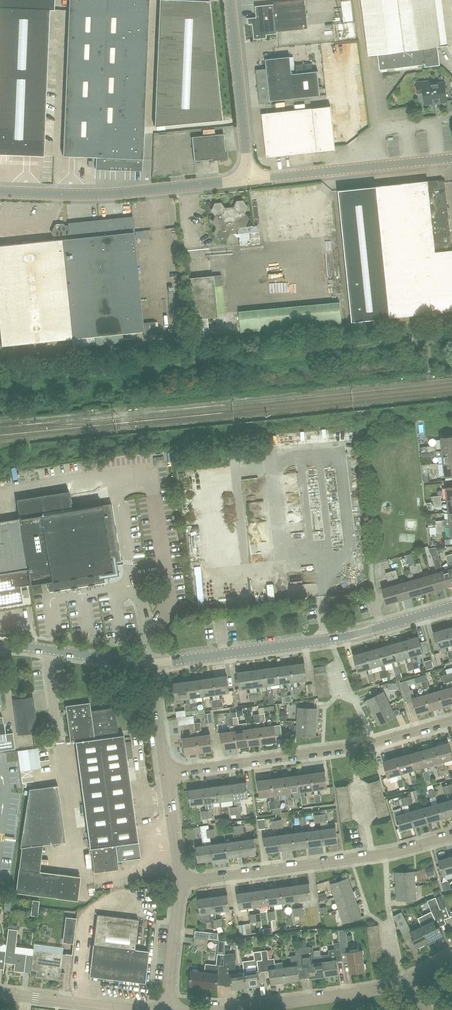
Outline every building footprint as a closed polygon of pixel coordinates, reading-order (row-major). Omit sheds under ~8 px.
[(1,147),(1,153),(12,154),(13,147),(42,148),(41,155),(41,156),(43,156),(43,148),(49,8),(53,8),(53,0),(0,0),(0,147),(1,147)] [(149,0),(69,0),(63,155),(96,156),(96,168),(142,170),(149,0)] [(154,126),(222,120),(209,1),(193,0),(159,0),(154,126)] [(267,37),(266,34),(278,33),(278,31),(308,28),(305,0),(288,0),(274,1),(274,3),(256,5),(258,23),(253,24),(254,39),(267,37)] [(370,54),(378,53),(380,69),(388,68),(423,64),(424,66),(440,64),(438,46),(451,44),(451,0),(363,0),(370,54)] [(344,22),(353,21),(351,1),(342,2),(344,22)] [(292,73),(290,56),(266,58),(267,68),(258,69),(261,101),(294,98),(294,97),(321,95),(318,70),(292,73)] [(429,84),(429,81),(417,82),(419,93),(425,93),(426,101),(437,100),(438,102),(448,101),(445,82),(429,84)] [(319,151),(336,149),(331,106),(314,107),(319,151)] [(267,157),(319,151),(316,130),(314,107),(262,113),(267,157)] [(194,160),(226,157),(224,133),(192,136),(194,160)] [(444,181),(429,182),(428,181),(341,189),(354,321),(391,317),(391,321),(422,320),(422,314),(451,311),(451,249),(444,181)] [(243,213),(246,206),(242,201),(235,202),(232,208),(225,208),(222,203),(215,204),(212,210),(216,215),(213,221),(217,227),(214,233),(218,238),(225,238),(228,232),(230,232),(236,237),(239,237),(240,245),(260,243),(258,226),(238,227),(238,234),(237,234),(235,231),(237,225),(244,224),(247,218),(243,213)] [(132,219),(109,221),(108,219),(68,223),(69,226),(65,227),(64,225),(57,226),(55,232),(56,234),(56,239),(0,245),(0,330),(2,346),(143,331),(132,219)] [(218,316),(215,286),(222,285),(221,275),(214,276),(214,275),(188,277),(192,318),(196,318),(198,342),(210,341),(208,317),(218,316)] [(241,332),(342,323),(340,302),(239,311),(241,332)] [(451,449),(451,436),(441,438),(442,450),(451,449)] [(429,451),(422,452),(422,457),(436,456),(436,457),(443,456),(444,462),(451,462),(451,449),(442,450),(436,451),(429,451)] [(451,480),(451,462),(444,462),(445,475),(445,480),(451,480)] [(429,472),(431,472),(431,470),(438,469),(438,463),(422,465),(423,473),(429,472)] [(340,489),(339,470),(331,470),(331,490),(340,489)] [(16,500),(31,584),(39,583),(41,582),(43,593),(98,584),(95,572),(112,569),(101,503),(71,509),(68,491),(16,500)] [(305,495),(293,498),(295,505),(307,502),(305,495)] [(451,524),(451,512),(449,512),(450,519),(436,521),(436,526),(451,524)] [(20,585),(28,584),(30,584),(19,517),(0,520),(0,589),(20,585)] [(436,526),(436,527),(429,527),(430,535),(437,534),(437,531),(445,530),(445,526),(450,525),(451,529),(451,537),(451,524),(436,526)] [(451,585),(451,557),(451,554),(446,556),(450,568),(443,570),(448,586),(451,585)] [(443,570),(441,565),(439,557),(434,559),(438,572),(431,574),(436,590),(448,586),(443,570)] [(424,593),(436,590),(431,574),(419,577),(424,593)] [(412,597),(424,593),(419,577),(407,581),(412,597)] [(400,600),(412,597),(407,581),(395,585),(400,600)] [(23,602),(20,585),(0,589),(0,606),(23,602)] [(387,604),(400,600),(395,585),(382,588),(387,604)] [(447,645),(451,644),(447,629),(434,633),(438,648),(447,645)] [(405,641),(410,656),(423,652),(419,637),(405,641)] [(393,644),(397,660),(399,665),(401,673),(406,671),(403,660),(398,661),(397,660),(407,657),(408,662),(406,663),(409,671),(409,670),(410,674),(415,672),(414,669),(411,661),(410,656),(405,641),(393,644)] [(393,644),(380,648),(384,663),(394,661),(397,660),(393,644)] [(384,663),(380,648),(367,652),(372,667),(380,664),(382,670),(380,671),(383,678),(383,681),(388,679),(387,677),(388,676),(384,663)] [(366,669),(372,667),(367,652),(354,656),(359,671),(366,669)] [(415,660),(411,661),(414,669),(419,667),(417,660),(415,660)] [(292,665),(294,681),(297,681),(306,679),(308,679),(306,663),(292,665)] [(279,667),(281,683),(284,682),(294,681),(292,665),(279,667)] [(272,690),(271,684),(280,683),(281,683),(279,667),(265,669),(267,685),(270,704),(275,703),(274,697),(275,697),(274,689),(272,690)] [(256,686),(267,685),(265,669),(252,670),(254,687),(256,686)] [(241,688),(254,687),(252,670),(239,672),(241,688)] [(214,677),(216,694),(220,693),(230,692),(228,675),(214,677)] [(420,676),(424,689),(428,688),(429,688),(426,675),(420,676)] [(212,694),(216,694),(214,677),(201,679),(203,695),(212,694)] [(194,702),(193,697),(203,695),(201,679),(188,681),(192,711),(197,710),(196,702),(194,702)] [(404,692),(411,690),(407,680),(401,682),(404,692)] [(192,711),(188,681),(175,683),(177,699),(186,698),(187,703),(185,703),(186,712),(192,711)] [(285,688),(282,688),(284,702),(292,701),(291,695),(288,695),(287,687),(285,688)] [(451,687),(448,688),(438,690),(442,705),(451,702),(451,689),(451,687)] [(319,698),(331,696),(330,690),(318,691),(319,698)] [(425,694),(429,709),(442,705),(438,690),(429,693),(425,694)] [(373,712),(390,704),(384,692),(367,700),(373,712)] [(430,710),(429,709),(425,694),(420,696),(413,698),(417,713),(430,710)] [(19,734),(37,732),(33,697),(14,699),(19,734)] [(71,737),(71,741),(75,741),(90,848),(91,848),(95,872),(119,869),(118,860),(125,859),(141,857),(139,847),(139,842),(136,825),(130,780),(127,759),(133,758),(131,741),(125,742),(124,734),(95,738),(95,735),(90,702),(66,705),(67,709),(68,717),(70,733),(71,737)] [(379,725),(396,716),(390,704),(373,712),(379,725)] [(317,722),(318,709),(299,708),(298,721),(317,722)] [(205,724),(213,723),(211,713),(204,714),(205,724)] [(264,742),(263,742),(263,743),(266,743),(267,745),(273,744),(273,742),(277,742),(275,725),(265,727),(264,721),(266,721),(265,713),(260,714),(264,742)] [(264,742),(260,714),(259,714),(254,715),(255,722),(257,722),(257,728),(248,729),(250,744),(263,742),(264,742)] [(14,748),(12,733),(5,734),(3,716),(0,716),(0,750),(14,748)] [(316,736),(317,722),(298,721),(298,735),(316,736)] [(238,730),(235,731),(237,745),(238,745),(250,744),(248,729),(238,730)] [(237,745),(235,731),(231,731),(222,732),(224,749),(238,747),(238,745),(237,745)] [(200,752),(213,750),(211,734),(198,736),(200,752)] [(186,754),(200,752),(198,736),(184,737),(185,745),(184,745),(183,747),(183,751),(185,752),(186,752),(186,754)] [(436,747),(440,762),(444,761),(451,758),(451,753),(449,742),(446,743),(445,741),(438,743),(438,745),(436,746),(436,747)] [(440,762),(436,747),(423,751),(427,766),(436,763),(440,762)] [(26,770),(40,768),(38,748),(28,750),(30,765),(26,766),(26,770)] [(410,755),(414,769),(423,767),(427,766),(423,751),(410,755)] [(397,757),(402,773),(410,770),(414,769),(410,755),(398,758),(397,757)] [(401,773),(402,773),(397,757),(384,761),(389,777),(397,774),(401,773)] [(312,774),(314,789),(318,788),(328,787),(326,771),(312,773),(312,774)] [(300,776),(302,791),(304,790),(314,789),(312,774),(300,776)] [(291,792),(300,791),(302,791),(300,776),(286,778),(288,793),(287,793),(289,806),(295,805),(294,798),(292,798),(291,792)] [(276,808),(281,807),(280,800),(282,800),(281,794),(287,793),(288,793),(286,778),(272,780),(275,800),(276,808)] [(270,795),(274,794),(272,780),(272,779),(259,780),(261,796),(270,795)] [(370,789),(382,785),(380,780),(369,783),(370,789)] [(233,784),(235,799),(236,806),(240,805),(242,805),(241,798),(249,797),(247,782),(233,784)] [(75,901),(79,877),(39,871),(43,844),(66,841),(58,784),(29,788),(13,892),(75,901)] [(220,801),(235,799),(233,784),(218,786),(220,801)] [(372,795),(384,791),(382,785),(370,789),(372,795)] [(209,818),(213,817),(212,810),(215,810),(213,802),(220,801),(218,786),(204,787),(207,803),(208,810),(209,818)] [(206,803),(207,803),(204,787),(190,789),(192,805),(206,803)] [(374,800),(385,797),(384,791),(372,795),(374,800)] [(375,806),(387,802),(385,797),(374,800),(375,806)] [(451,815),(451,799),(438,803),(442,818),(451,815)] [(377,812),(389,808),(387,802),(375,806),(377,812)] [(428,822),(442,818),(438,803),(424,807),(428,822)] [(415,825),(428,822),(424,807),(411,811),(415,825)] [(379,817),(390,814),(389,808),(377,812),(379,817)] [(401,830),(415,825),(411,811),(397,815),(401,830)] [(259,829),(266,828),(265,818),(258,819),(259,829)] [(199,861),(214,859),(212,844),(211,837),(210,829),(209,825),(201,826),(204,845),(197,846),(199,861)] [(321,829),(320,829),(322,844),(339,842),(337,827),(327,828),(321,829)] [(308,846),(322,844),(320,829),(306,831),(308,846)] [(295,848),(308,846),(306,831),(292,833),(295,848)] [(281,850),(295,848),(292,833),(279,835),(281,850)] [(267,852),(281,850),(279,835),(265,837),(267,852)] [(242,855),(257,854),(255,839),(240,840),(242,855)] [(226,842),(228,857),(242,855),(240,840),(226,842)] [(214,859),(228,857),(226,842),(212,844),(214,859)] [(451,871),(451,856),(439,860),(443,874),(451,871)] [(433,867),(425,869),(427,876),(435,874),(433,867)] [(397,885),(416,885),(415,871),(396,872),(397,885)] [(335,896),(353,891),(349,878),(331,883),(335,896)] [(297,900),(312,898),(310,883),(295,885),(297,900)] [(283,902),(297,900),(295,885),(281,887),(283,902)] [(398,899),(416,898),(416,885),(397,885),(398,899)] [(269,904),(283,902),(281,887),(267,889),(269,904)] [(255,906),(269,904),(267,889),(253,891),(255,906)] [(240,908),(255,906),(253,891),(238,893),(240,908)] [(339,909),(357,904),(353,891),(335,896),(339,909)] [(321,901),(328,899),(326,893),(319,895),(321,901)] [(216,911),(230,909),(228,894),(213,896),(216,911)] [(441,909),(446,907),(442,895),(436,897),(441,909)] [(216,919),(215,911),(216,911),(213,896),(199,898),(201,913),(198,913),(199,917),(199,918),(200,919),(201,920),(202,921),(203,921),(203,922),(204,922),(205,922),(206,922),(207,922),(211,922),(212,928),(218,927),(217,919),(216,919)] [(10,912),(12,898),(5,897),(3,912),(10,912)] [(441,909),(436,897),(433,898),(427,900),(429,906),(432,911),(434,918),(435,917),(442,914),(440,909),(441,909)] [(37,916),(39,901),(33,900),(31,915),(37,916)] [(356,925),(354,919),(361,917),(357,904),(339,909),(343,922),(346,922),(348,927),(356,925)] [(418,918),(418,919),(422,926),(423,925),(431,942),(436,940),(435,938),(443,934),(439,925),(436,926),(434,921),(436,920),(435,917),(434,918),(432,911),(418,918)] [(402,933),(410,929),(402,912),(394,916),(402,933)] [(258,927),(256,913),(250,914),(251,923),(239,924),(240,935),(252,933),(251,926),(257,926),(257,927),(258,927)] [(145,984),(149,951),(135,949),(139,919),(98,914),(90,976),(145,984)] [(62,942),(73,944),(76,918),(65,917),(62,942)] [(425,945),(431,942),(423,925),(422,926),(411,931),(415,938),(412,939),(416,947),(424,943),(425,945)] [(24,972),(26,954),(15,952),(18,930),(8,928),(6,944),(3,969),(4,969),(5,962),(14,963),(14,970),(24,972)] [(340,942),(343,960),(349,959),(351,973),(364,971),(364,969),(366,968),(365,964),(363,964),(362,956),(362,955),(364,955),(363,950),(362,950),(361,950),(348,952),(347,941),(345,929),(339,930),(340,942)] [(195,931),(195,937),(208,938),(217,939),(218,933),(195,931)] [(208,938),(195,937),(194,944),(208,945),(208,938)] [(325,976),(339,974),(338,961),(343,960),(340,942),(334,943),(335,950),(330,951),(332,960),(323,961),(325,976)] [(286,981),(284,967),(276,968),(274,958),(273,959),(272,950),(271,950),(272,949),(269,946),(266,946),(267,950),(262,951),(263,960),(264,971),(270,970),(272,983),(286,981)] [(286,981),(300,979),(299,966),(304,966),(301,947),(295,948),(296,956),(291,956),(292,965),(284,967),(286,981)] [(301,947),(304,966),(306,978),(311,977),(311,978),(325,976),(323,961),(322,955),(314,956),(313,953),(308,954),(307,947),(301,947)] [(60,976),(63,953),(33,950),(31,970),(45,972),(45,975),(60,976)] [(244,962),(247,987),(261,985),(261,984),(266,983),(261,950),(257,951),(258,960),(244,962)] [(225,958),(225,954),(218,953),(217,964),(207,964),(206,972),(204,986),(218,987),(219,976),(225,977),(225,971),(225,958)] [(247,987),(245,972),(237,973),(234,953),(225,954),(225,958),(225,971),(225,977),(231,976),(232,985),(233,989),(247,987)] [(204,986),(206,972),(191,971),(190,985),(204,986)]
